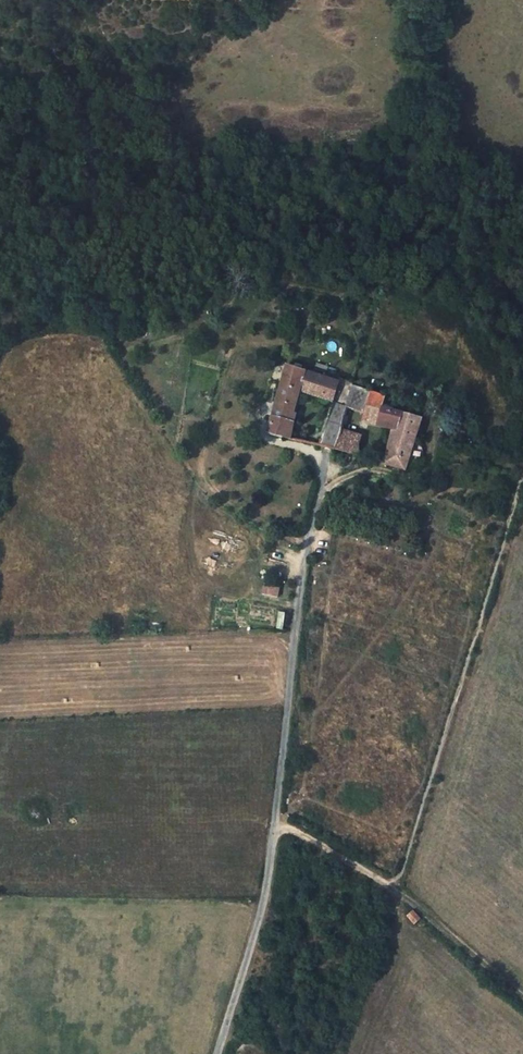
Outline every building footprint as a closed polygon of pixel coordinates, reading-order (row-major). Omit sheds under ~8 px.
[(308,358),(306,367),(339,378),(342,368),(308,358)] [(300,387),(306,367),(288,362),(268,431),(289,436),(300,387)] [(339,378),(306,367),(300,387),(334,397),(339,378)] [(348,405),(354,383),(339,378),(334,397),(322,444),(336,449),(342,427),(344,419),(348,405)] [(366,410),(365,417),(400,425),(389,463),(409,468),(410,464),(413,463),(419,459),(421,457),(423,453),(424,448),(423,444),(421,440),(416,437),(422,415),(394,408),(395,404),(388,403),(389,395),(354,383),(348,405),(366,410)] [(348,405),(344,419),(365,417),(366,410),(348,405)] [(361,455),(363,434),(342,427),(336,449),(361,455)] [(279,596),(280,587),(265,585),(263,594),(279,596)] [(416,925),(424,918),(416,910),(408,917),(416,925)]
